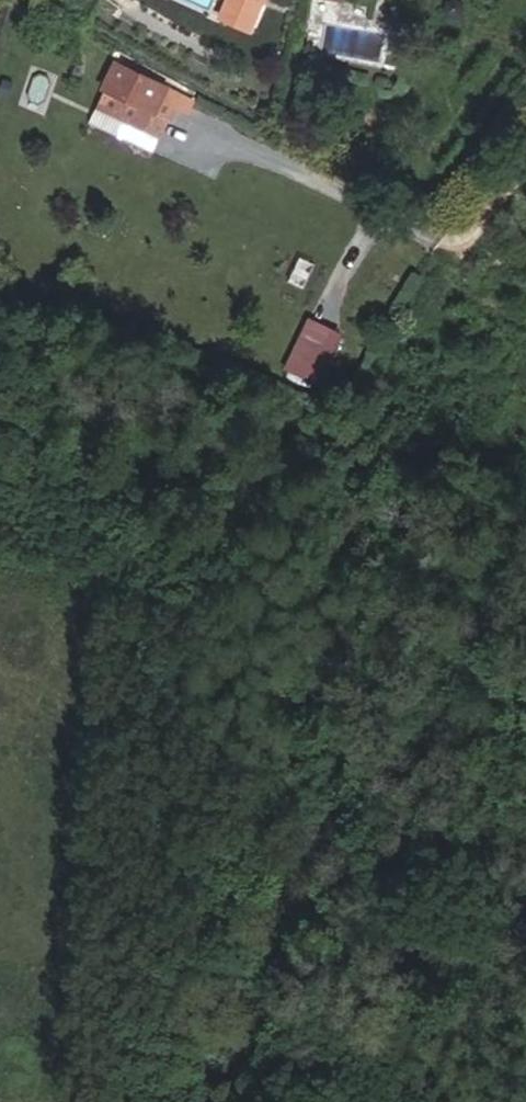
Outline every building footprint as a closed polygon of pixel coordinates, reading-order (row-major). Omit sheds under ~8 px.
[(256,0),(223,0),(216,16),(245,28),(256,0)] [(98,97),(140,118),(147,120),(148,121),(160,94),(111,70),(98,97)] [(321,383),(346,329),(311,312),(285,366),(321,383)]
